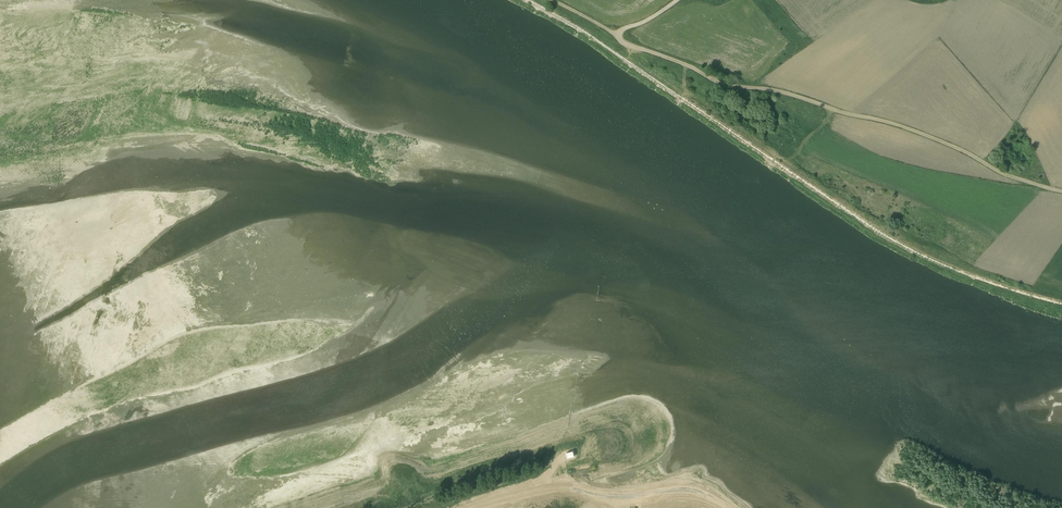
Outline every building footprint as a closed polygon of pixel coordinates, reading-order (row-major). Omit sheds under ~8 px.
[(573,448),(565,451),(567,458),(575,455),(573,448)]
